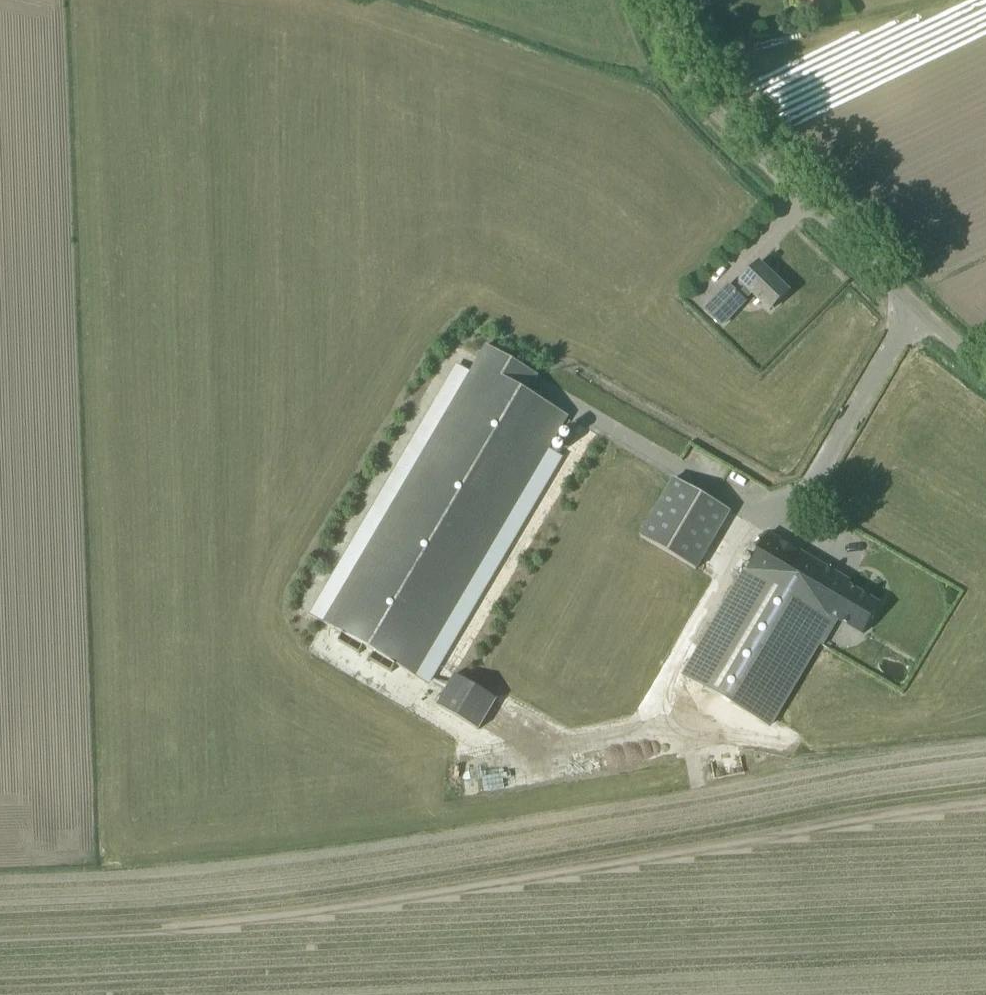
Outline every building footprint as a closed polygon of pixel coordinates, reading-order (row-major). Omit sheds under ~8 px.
[(759,263),(741,282),(742,284),(735,291),(729,286),(706,310),(722,325),(745,301),(744,300),(751,292),(771,310),(789,292),(759,263)] [(485,345),(323,623),(426,684),(432,674),(422,669),(570,416),(529,392),(539,376),(485,345)] [(697,571),(731,512),(673,478),(638,537),(697,571)] [(850,582),(768,534),(685,678),(736,707),(748,715),(774,731),(838,619),(863,634),(880,605),(848,586),(850,582)] [(458,672),(440,706),(484,729),(502,694),(458,672)]
